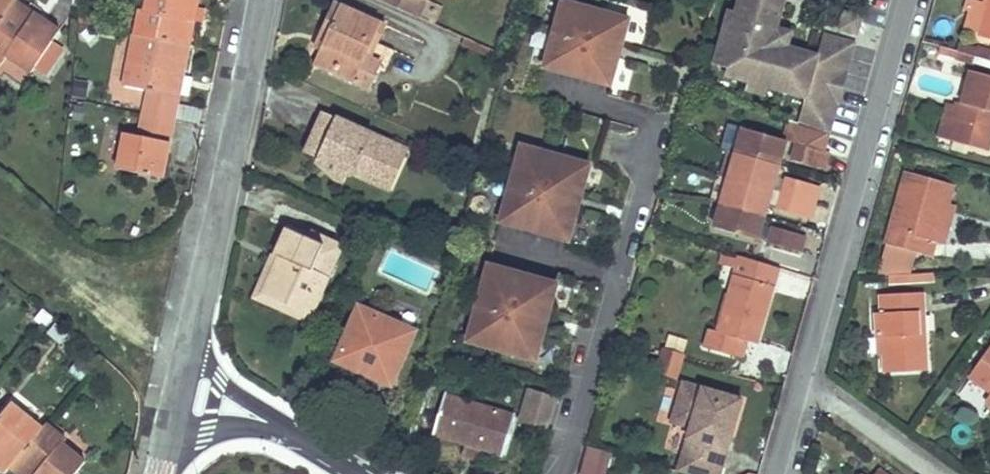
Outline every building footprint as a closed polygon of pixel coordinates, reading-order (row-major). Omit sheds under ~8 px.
[(17,0),(0,0),(0,24),(12,6),(17,0)] [(18,0),(17,0),(12,6),(32,20),(33,19),(37,13),(35,13),(18,0)] [(199,7),(201,0),(147,0),(146,9),(140,9),(135,35),(141,36),(142,36),(184,44),(189,20),(191,21),(196,22),(199,7)] [(419,19),(421,15),(427,2),(428,0),(379,0),(419,19)] [(439,6),(438,5),(428,0),(427,2),(421,15),(432,20),(433,19),(439,6)] [(372,43),(373,40),(378,43),(386,25),(335,1),(319,35),(326,39),(322,49),(315,64),(353,82),(364,58),(365,57),(372,43)] [(544,68),(612,87),(619,58),(594,51),(597,41),(622,48),(629,20),(563,1),(544,68)] [(980,37),(989,39),(989,4),(980,37)] [(54,41),(62,30),(37,13),(33,19),(32,20),(12,6),(0,24),(0,57),(5,61),(9,56),(32,73),(36,67),(47,75),(64,49),(54,41)] [(204,22),(207,9),(206,8),(199,7),(196,22),(204,23),(204,22)] [(192,46),(196,22),(191,21),(189,20),(184,44),(192,46)] [(135,62),(142,36),(141,36),(135,35),(130,62),(135,62)] [(322,49),(326,39),(319,35),(314,45),(321,49),(322,49)] [(186,75),(192,46),(184,44),(142,36),(135,62),(130,62),(125,85),(149,90),(153,90),(174,94),(175,92),(178,75),(186,75)] [(369,59),(378,43),(373,40),(372,43),(365,57),(369,59)] [(619,58),(622,48),(597,41),(594,51),(619,58)] [(978,50),(961,44),(958,53),(960,53),(973,57),(975,58),(976,58),(978,50)] [(975,58),(973,57),(960,53),(958,53),(956,60),(958,60),(974,65),(976,58),(975,58)] [(973,72),(953,141),(989,151),(989,147),(989,77),(973,72)] [(180,104),(186,75),(178,75),(175,92),(174,94),(153,90),(149,90),(147,98),(180,104)] [(851,103),(855,91),(853,90),(834,85),(830,96),(832,97),(851,103)] [(844,124),(851,103),(832,97),(830,96),(823,118),(844,124)] [(177,119),(180,104),(147,98),(144,113),(177,119)] [(391,196),(411,148),(320,112),(303,155),(320,161),(315,174),(346,187),(349,179),(391,196)] [(174,133),(177,119),(144,113),(141,127),(174,133)] [(174,133),(141,127),(139,135),(172,142),(174,133)] [(778,166),(784,143),(742,130),(735,154),(740,155),(759,160),(778,166)] [(166,178),(172,142),(139,135),(125,133),(118,168),(166,178)] [(823,171),(828,155),(796,145),(790,161),(823,171)] [(522,146),(500,223),(569,242),(579,209),(553,202),(556,191),(582,198),(591,166),(522,146)] [(771,190),(778,166),(759,160),(740,155),(735,154),(728,178),(771,190)] [(941,237),(949,206),(955,186),(907,173),(888,244),(922,254),(925,241),(937,243),(939,244),(941,237)] [(815,202),(819,188),(786,177),(782,193),(815,202)] [(763,214),(771,190),(728,178),(721,202),(763,214)] [(579,209),(582,198),(556,191),(553,202),(579,209)] [(809,219),(815,202),(782,193),(777,210),(809,219)] [(756,241),(763,214),(721,202),(714,228),(756,241)] [(948,242),(957,209),(949,206),(941,237),(939,244),(947,245),(948,242)] [(310,316),(327,276),(312,269),(311,269),(322,246),(322,245),(322,244),(308,238),(307,237),(286,228),(275,254),(280,258),(278,261),(263,293),(266,295),(300,311),(310,316)] [(798,252),(803,237),(772,228),(767,243),(798,252)] [(328,275),(342,246),(338,245),(311,232),(310,232),(307,237),(308,238),(322,244),(322,245),(322,246),(311,269),(312,269),(327,276),(328,275)] [(935,257),(939,244),(937,243),(925,241),(922,254),(935,258),(935,257)] [(307,323),(310,316),(300,311),(266,295),(263,293),(278,261),(280,258),(275,254),(271,253),(251,296),(255,299),(307,323)] [(756,344),(773,286),(779,268),(742,256),(736,275),(718,331),(711,329),(705,348),(737,358),(743,340),(756,344)] [(488,266),(467,343),(536,362),(545,329),(520,322),(523,311),(548,318),(557,285),(488,266)] [(910,275),(910,267),(888,267),(889,276),(909,275),(910,275)] [(910,285),(910,275),(909,275),(889,276),(889,285),(889,286),(910,285)] [(921,332),(921,319),(921,313),(926,313),(925,294),(881,295),(882,315),(876,315),(877,338),(884,338),(885,355),(886,373),(929,371),(927,335),(921,335),(921,332)] [(392,386),(416,331),(359,306),(339,351),(378,370),(374,379),(392,386)] [(545,329),(548,318),(523,311),(520,322),(545,329)] [(70,333),(56,322),(47,333),(61,344),(70,333)] [(885,355),(884,338),(877,338),(877,341),(878,354),(878,355),(885,355)] [(969,375),(989,391),(989,348),(969,375)] [(378,370),(339,351),(334,361),(336,362),(374,379),(378,370)] [(673,378),(679,355),(664,351),(657,374),(673,379),(673,378)] [(678,473),(720,473),(726,451),(718,449),(723,431),(732,433),(740,401),(681,384),(670,424),(690,429),(677,473),(678,473)] [(517,423),(548,432),(558,398),(527,389),(517,423)] [(502,433),(508,414),(444,395),(433,434),(468,445),(465,454),(477,457),(480,448),(498,455),(503,456),(510,436),(509,436),(502,433)] [(43,430),(12,404),(0,418),(0,449),(3,452),(0,455),(0,469),(6,473),(11,468),(17,461),(43,430)] [(516,417),(508,414),(502,433),(509,436),(510,436),(516,417)] [(927,435),(935,424),(926,417),(917,428),(927,435)] [(63,444),(66,440),(48,425),(43,430),(17,461),(31,473),(77,473),(87,463),(63,444)] [(726,451),(732,433),(723,431),(718,449),(726,451)] [(611,452),(585,449),(583,473),(609,473),(611,452)] [(17,461),(11,468),(19,473),(31,473),(17,461)]
